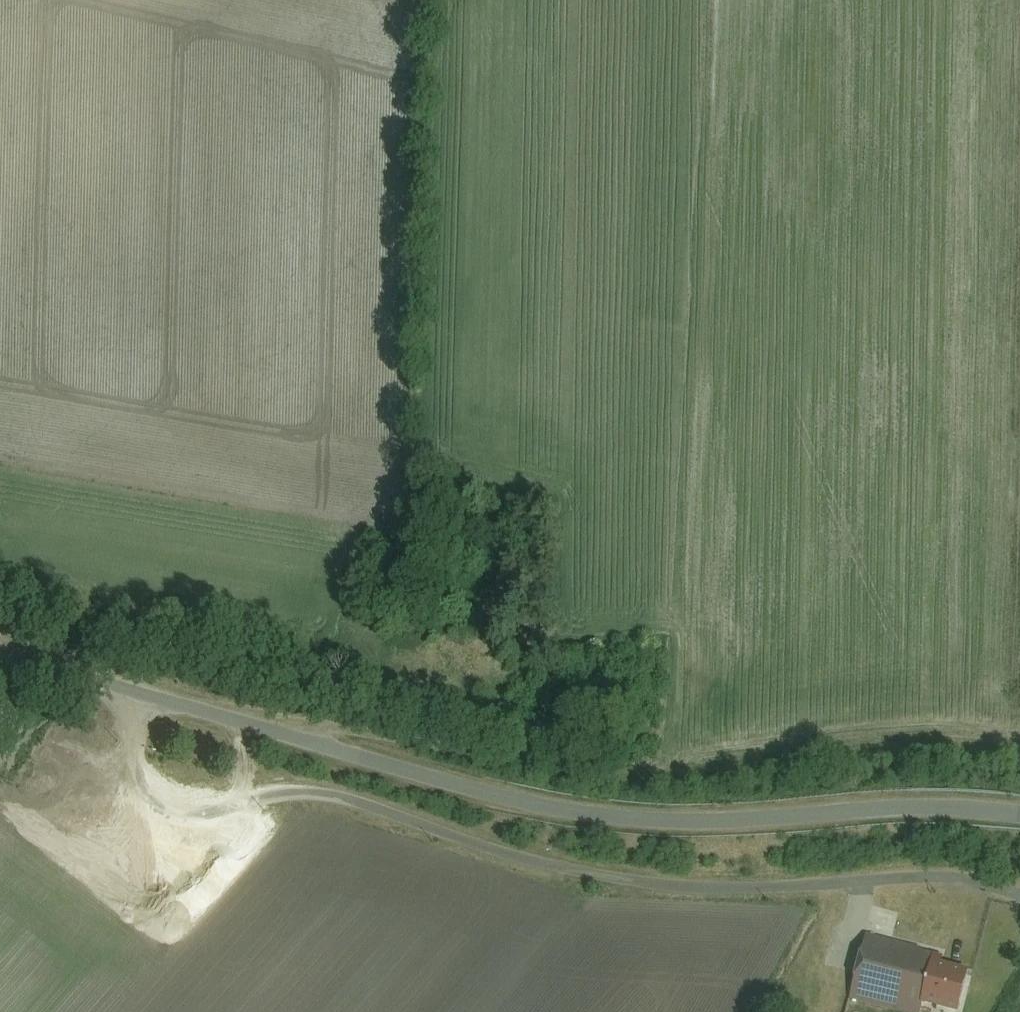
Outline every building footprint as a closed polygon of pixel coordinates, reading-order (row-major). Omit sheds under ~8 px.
[(964,975),(932,966),(934,958),(921,954),(921,950),(867,936),(846,1002),(885,1011),(919,1011),(920,1009),(933,1011),(954,1011),(964,975)]
